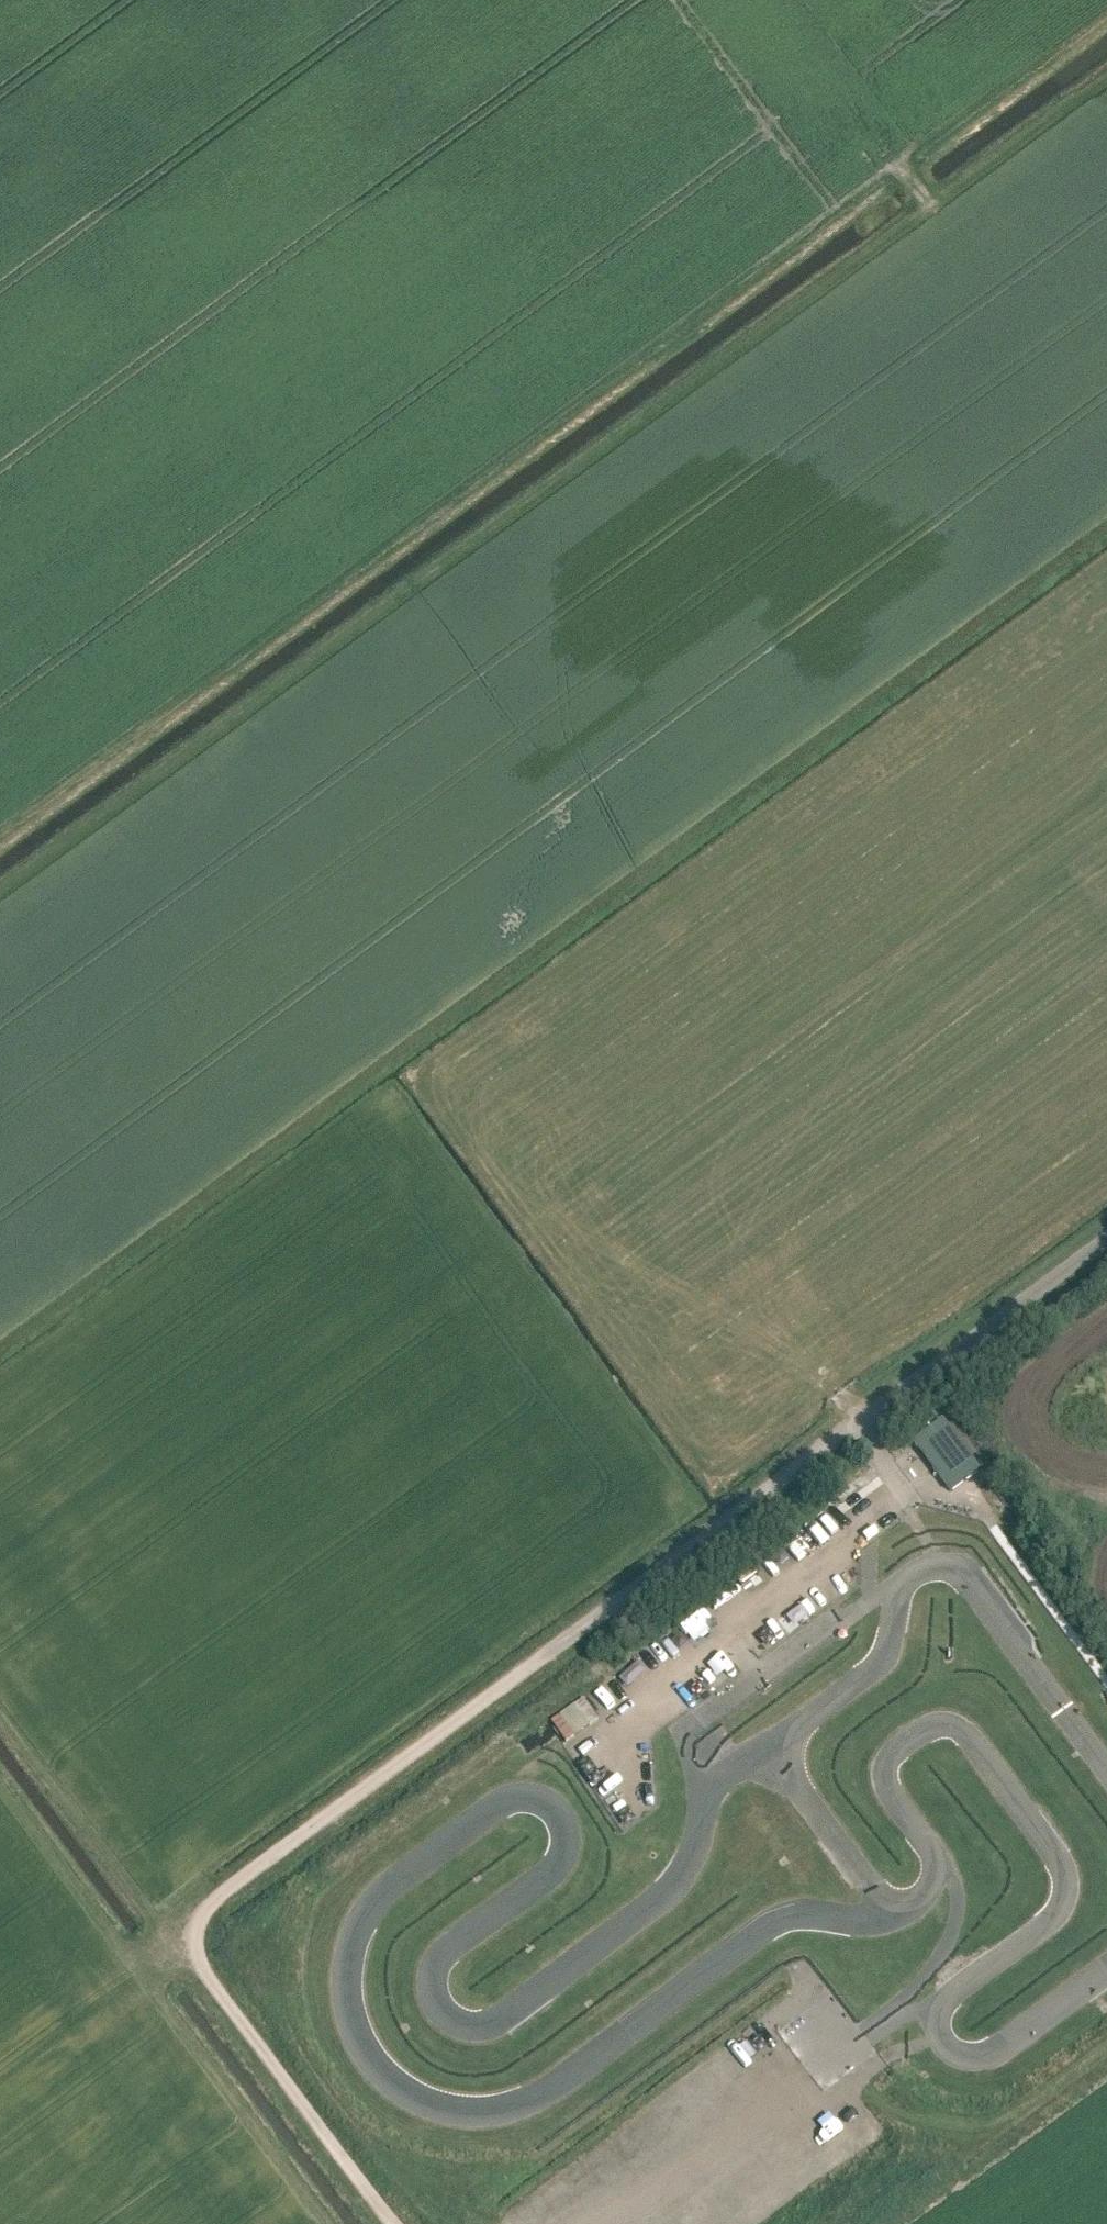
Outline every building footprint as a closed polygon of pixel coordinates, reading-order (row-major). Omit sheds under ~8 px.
[(979,1473),(942,1423),(913,1444),(951,1494),(966,1482),(979,1473)] [(583,1700),(551,1722),(566,1744),(598,1722),(583,1700)]
